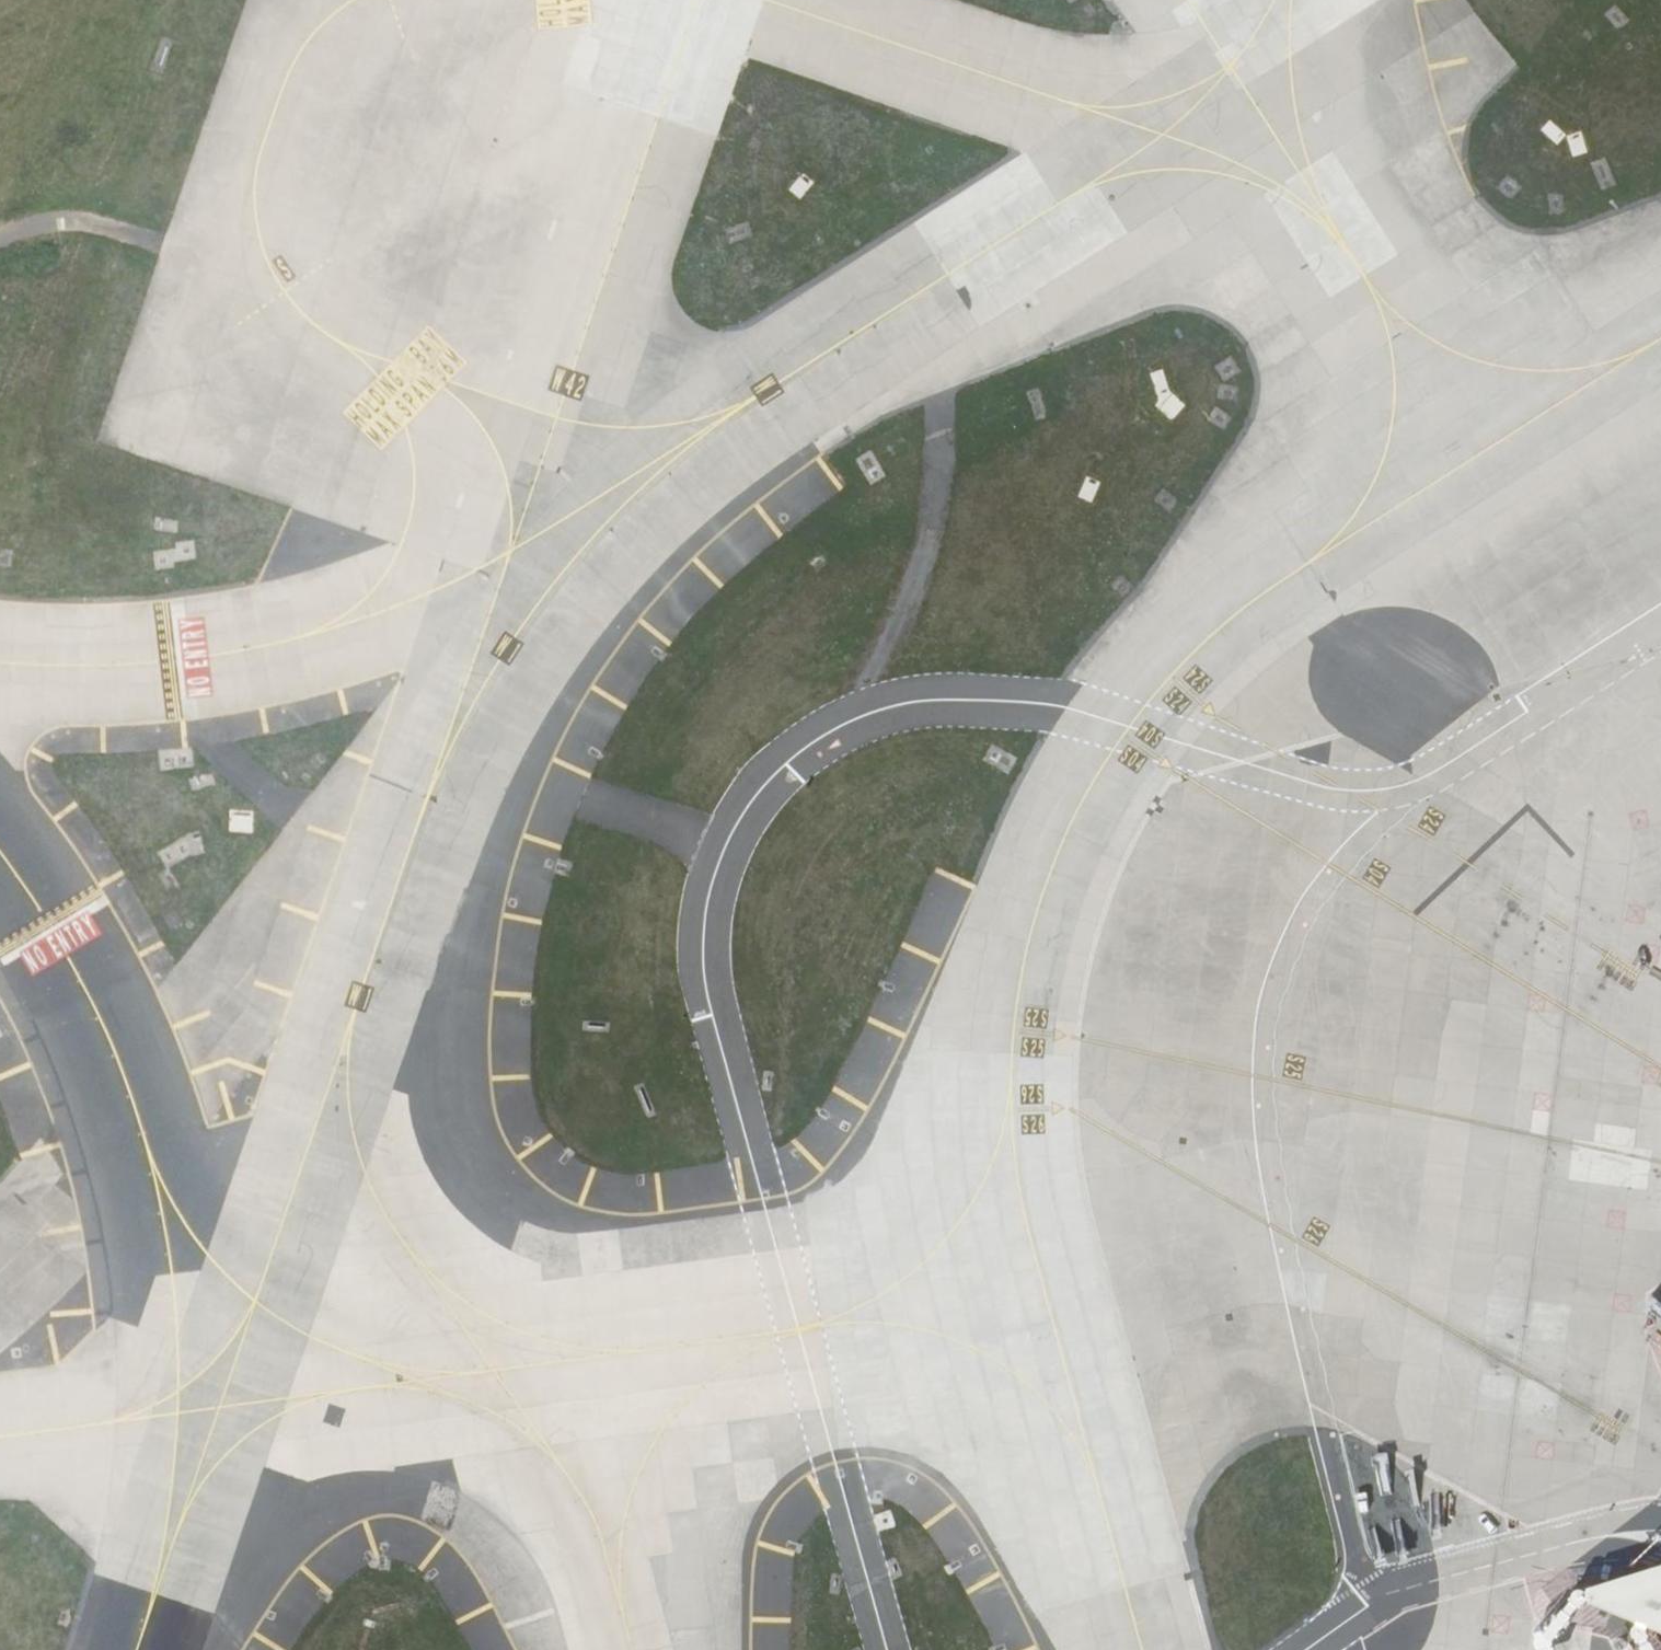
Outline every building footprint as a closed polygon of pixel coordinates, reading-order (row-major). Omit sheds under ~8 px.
[(1654,1567),(1589,1588),(1591,1593),(1594,1602),(1595,1601),(1644,1620),(1660,1628),(1660,1565),(1654,1567)]
